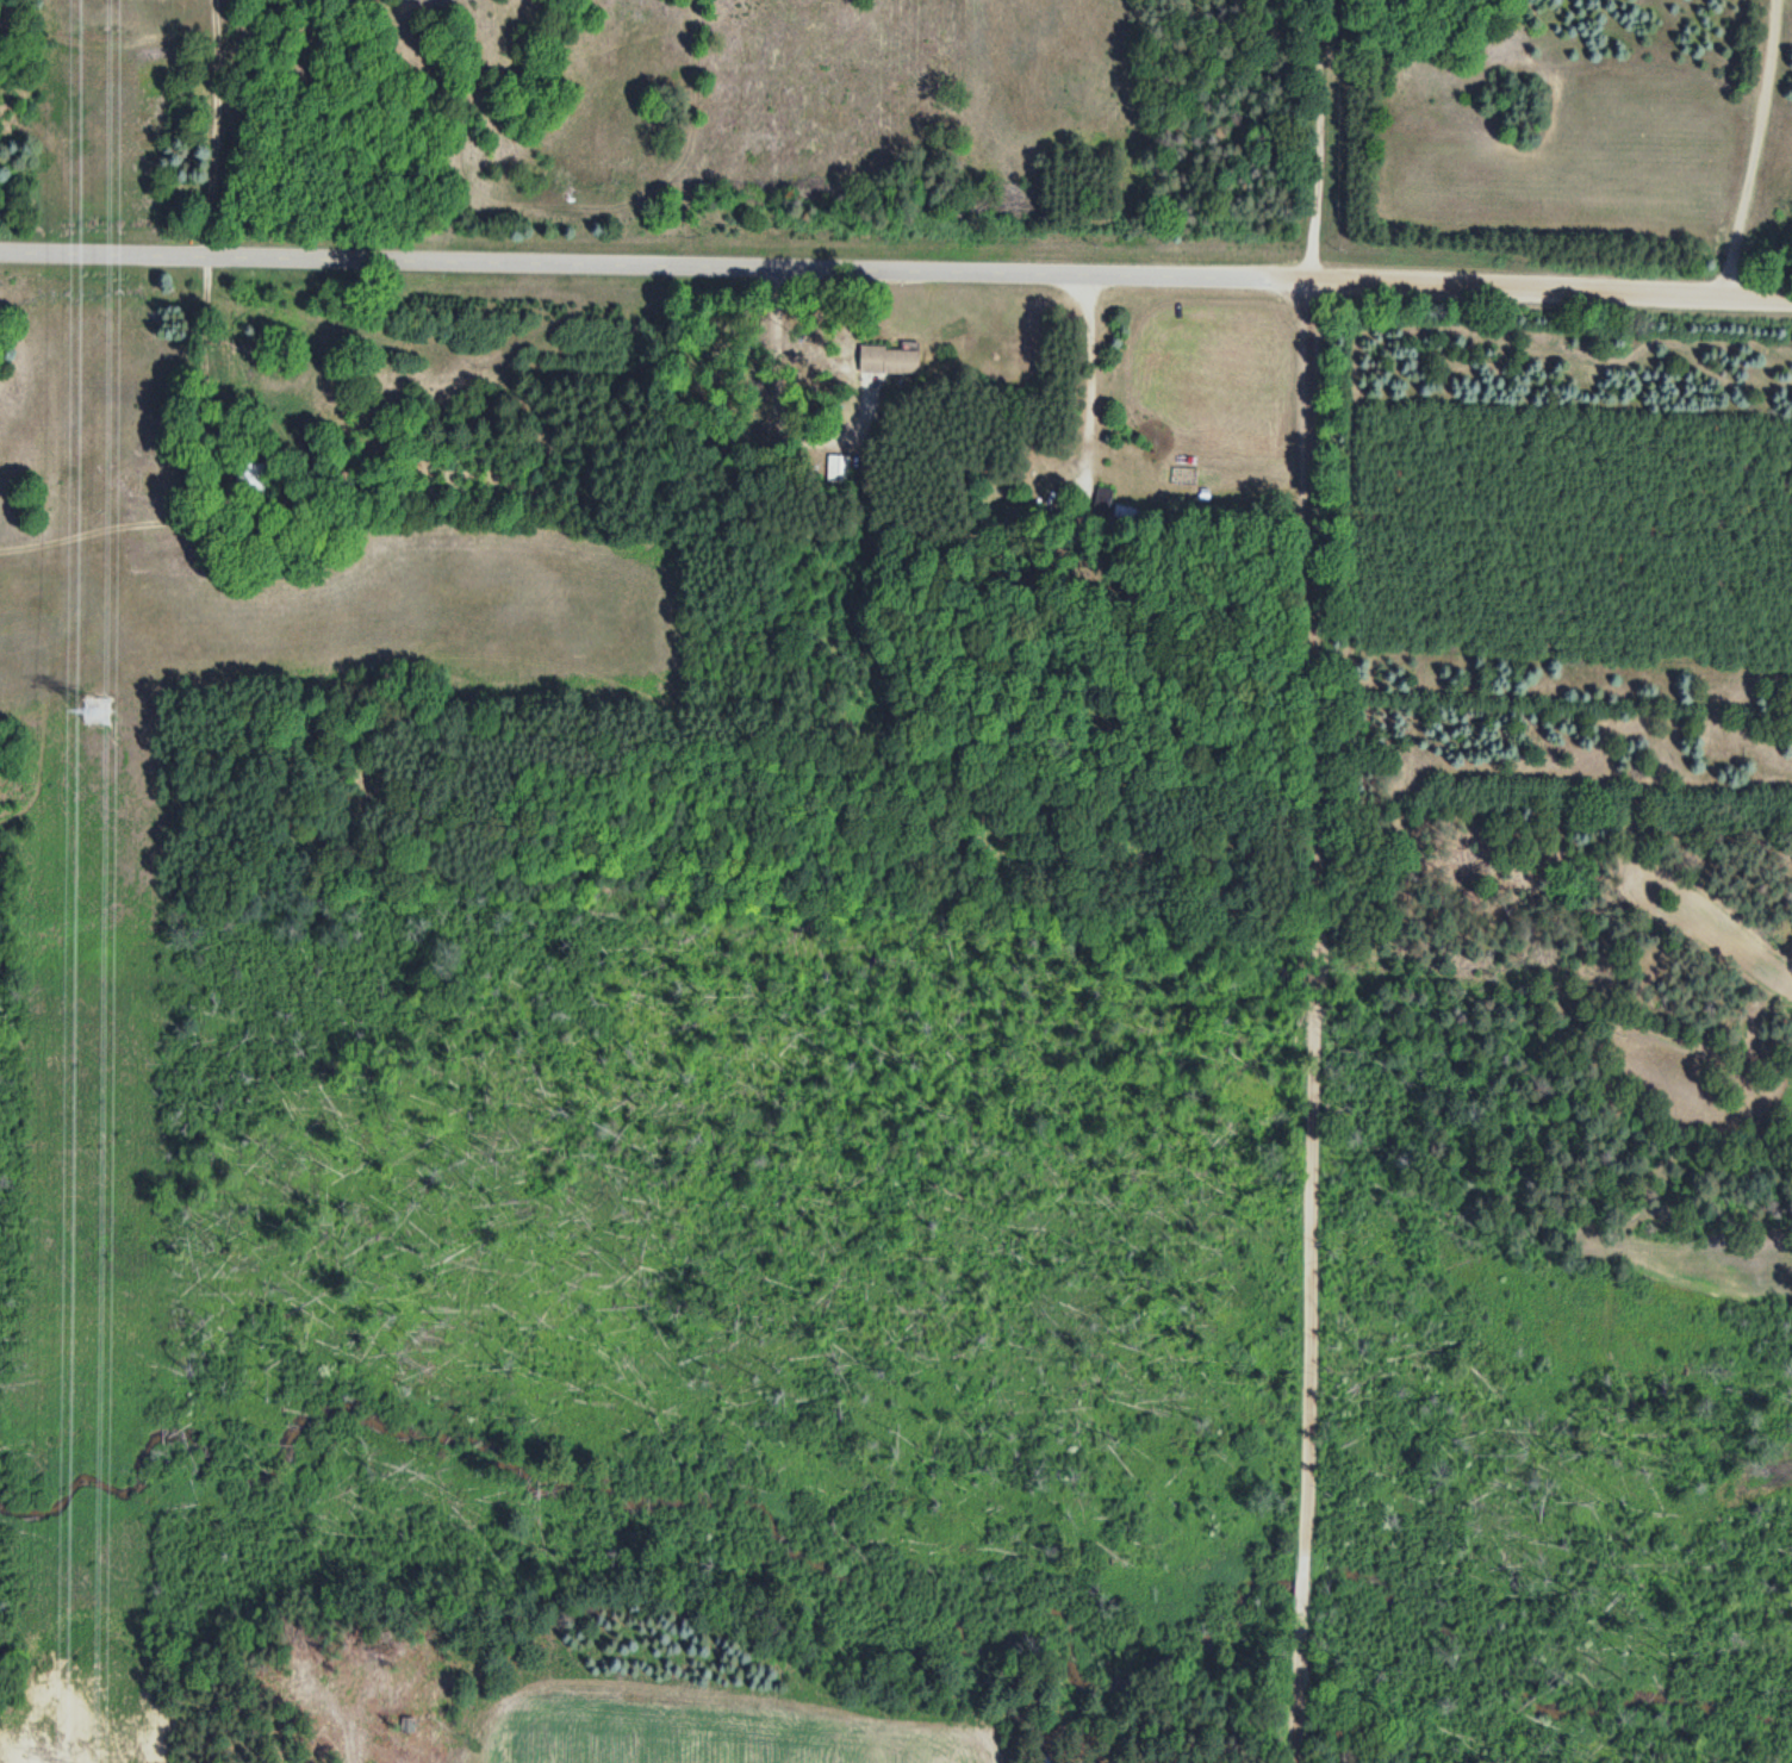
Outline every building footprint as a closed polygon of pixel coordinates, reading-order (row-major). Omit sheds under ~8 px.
[(916,347),(856,346),(856,374),(915,375),(916,347)] [(851,456),(829,456),(829,479),(851,479),(851,456)]
